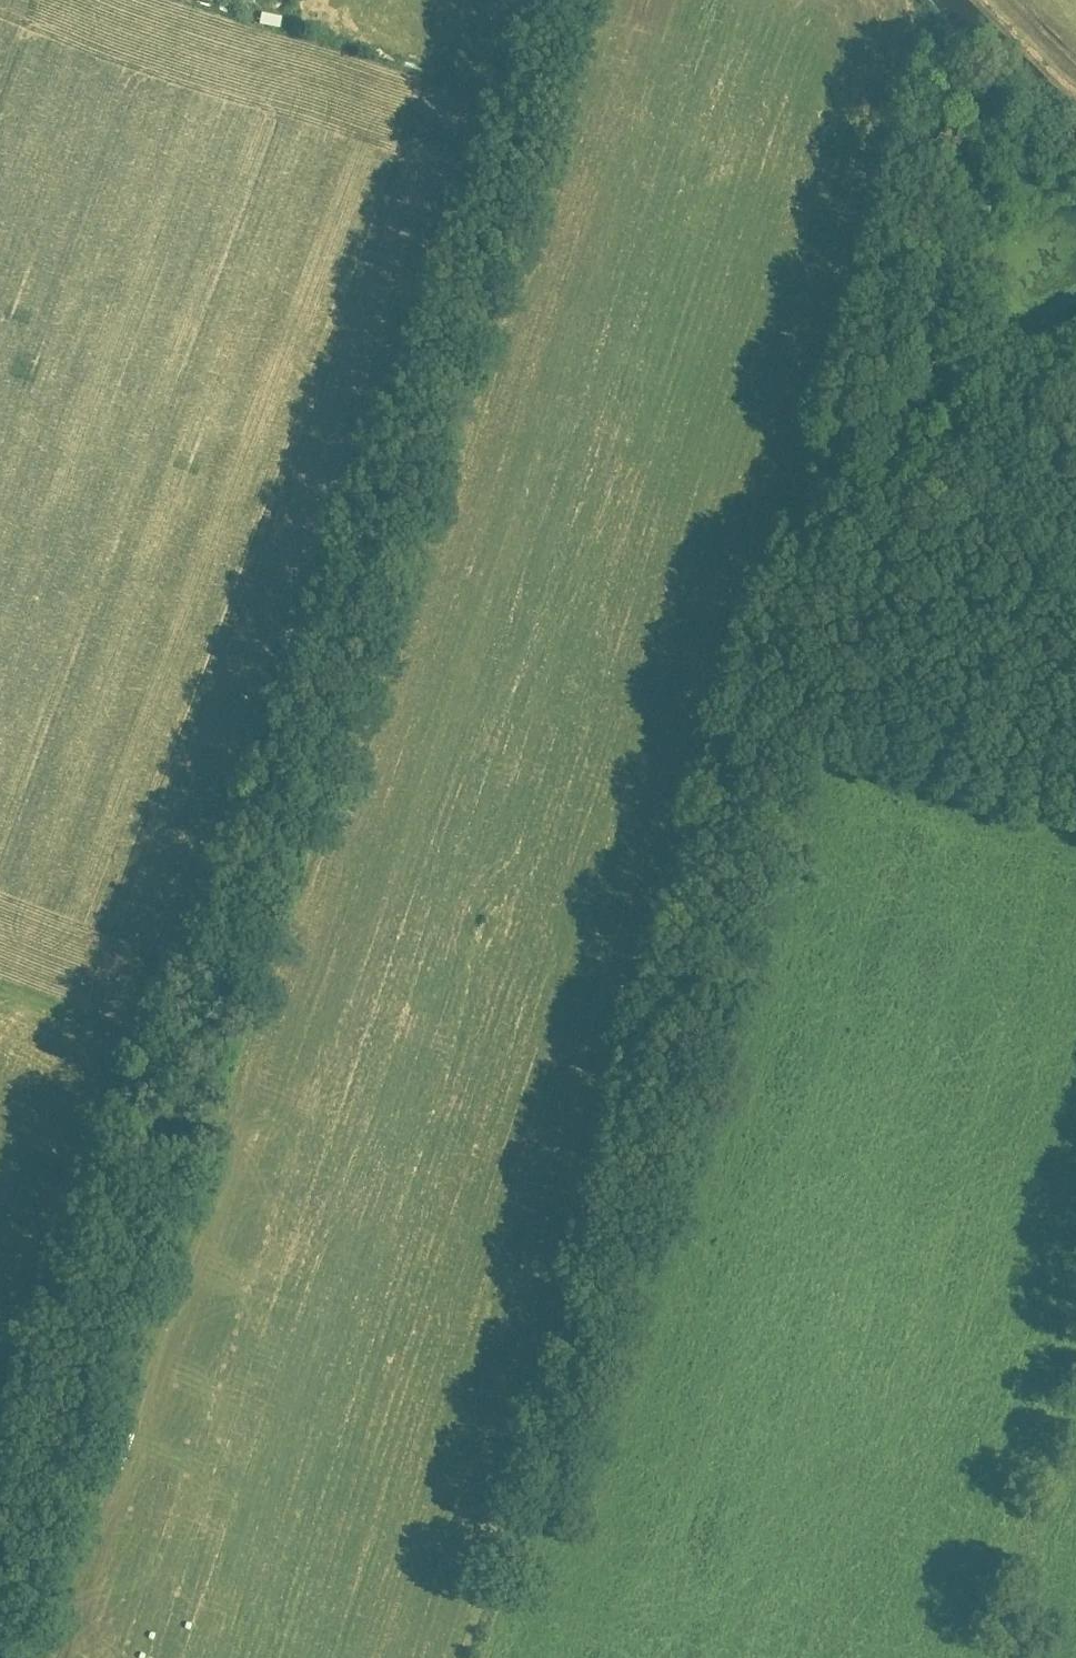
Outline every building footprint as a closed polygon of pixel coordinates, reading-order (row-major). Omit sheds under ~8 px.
[(274,26),(276,15),(254,12),(253,23),(274,26)]
